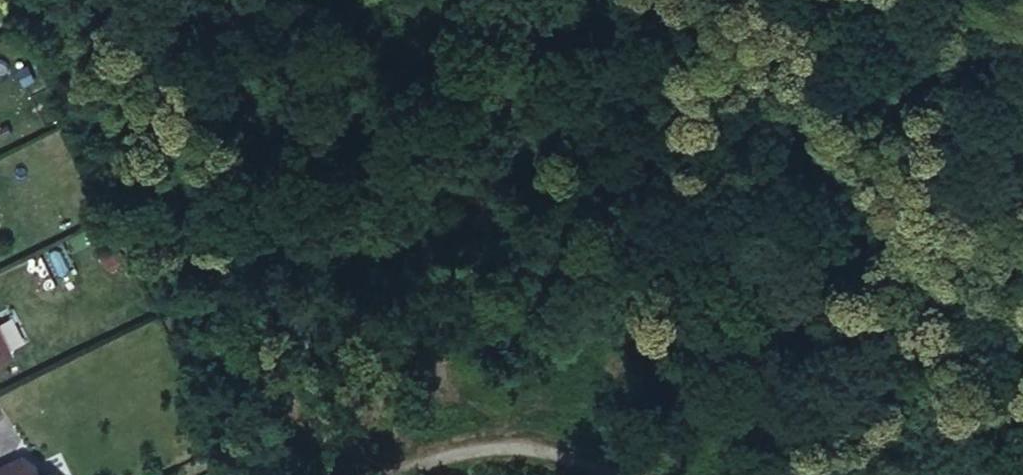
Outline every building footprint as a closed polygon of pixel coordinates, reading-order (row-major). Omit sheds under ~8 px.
[(0,328),(0,378),(20,369),(0,328)] [(39,474),(23,462),(15,474),(14,474),(39,474)]
